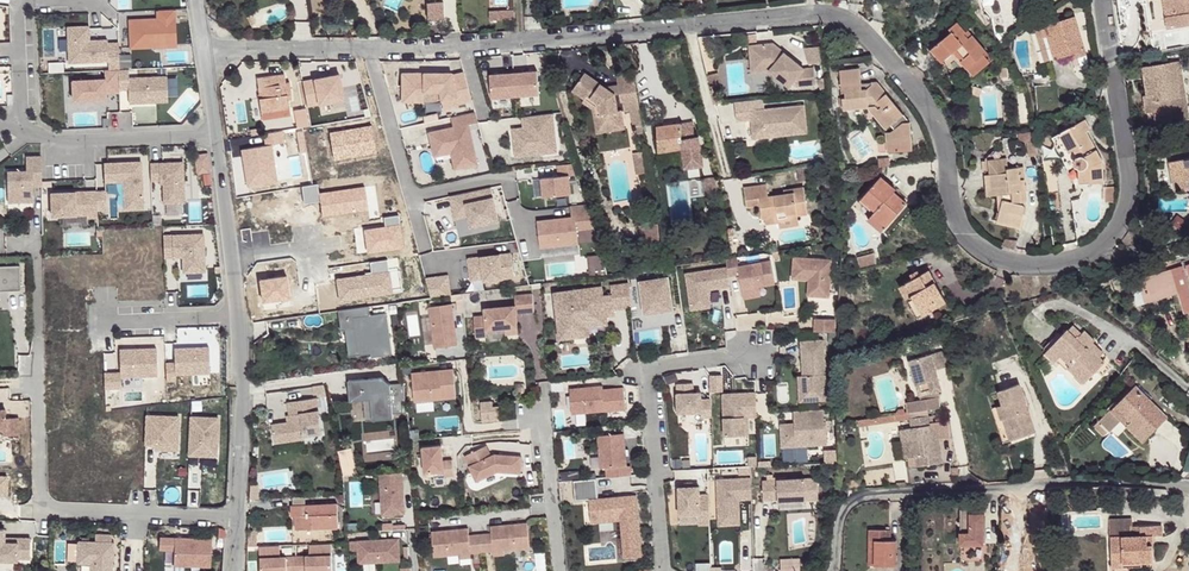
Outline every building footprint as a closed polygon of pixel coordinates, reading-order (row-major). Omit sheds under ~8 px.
[(985,8),(991,16),(996,12),(995,0),(982,0),(985,8)] [(1166,16),(1175,14),(1173,0),(1163,0),(1166,16)] [(1175,14),(1166,16),(1167,27),(1188,24),(1188,0),(1173,0),(1175,14)] [(443,5),(427,6),(428,22),(444,21),(443,5)] [(158,18),(130,19),(131,46),(166,44),(165,18),(174,18),(174,8),(158,9),(158,18)] [(515,11),(490,12),(491,21),(515,20),(515,11)] [(252,15),(247,17),(251,25),(256,22),(252,15)] [(1075,16),(1041,26),(1047,48),(1050,59),(1075,52),(1076,57),(1086,54),(1075,16)] [(174,18),(165,18),(166,44),(175,44),(174,18)] [(88,25),(67,26),(67,38),(68,50),(69,61),(108,60),(108,69),(117,68),(118,68),(118,41),(107,42),(107,39),(89,40),(88,25)] [(950,34),(928,53),(940,66),(952,55),(966,71),(968,69),(975,76),(989,64),(983,57),(985,55),(967,33),(964,35),(955,25),(948,31),(950,34)] [(1041,50),(1047,48),(1041,26),(1030,29),(1031,34),(1036,32),(1041,50)] [(830,32),(832,45),(843,43),(841,30),(830,32)] [(68,50),(67,38),(58,38),(58,50),(68,50)] [(773,43),(749,45),(751,66),(768,64),(769,70),(789,87),(793,84),(796,86),(814,85),(813,68),(804,69),(773,43)] [(804,47),(806,64),(822,63),(821,46),(804,47)] [(62,61),(49,62),(49,71),(63,71),(62,61)] [(1150,95),(1152,107),(1152,111),(1158,110),(1160,123),(1188,119),(1185,95),(1180,95),(1177,73),(1181,72),(1179,61),(1142,66),(1147,95),(1150,95)] [(768,64),(751,66),(751,72),(769,70),(768,64)] [(104,78),(71,79),(72,99),(105,97),(105,92),(118,91),(118,89),(117,68),(108,69),(104,69),(104,78)] [(118,68),(117,68),(118,89),(128,88),(129,102),(166,100),(165,75),(126,77),(126,68),(118,68)] [(846,97),(843,97),(844,106),(844,109),(867,107),(868,105),(875,105),(891,125),(894,129),(890,132),(892,152),(912,150),(910,122),(878,82),(876,82),(872,82),(872,84),(867,88),(862,89),(861,83),(860,68),(840,70),(842,91),(845,91),(846,97)] [(504,74),(490,75),(491,98),(539,95),(537,71),(523,72),(523,69),(504,71),(504,74)] [(707,75),(710,87),(721,84),(718,72),(707,75)] [(449,75),(400,78),(402,106),(423,105),(422,95),(438,94),(443,111),(459,106),(459,104),(471,101),(463,73),(449,77),(449,75)] [(291,93),(290,82),(286,83),(284,74),(261,77),(262,87),(258,87),(261,112),(289,108),(288,100),(287,93),(291,93)] [(585,74),(573,90),(585,99),(588,95),(600,104),(604,131),(625,128),(622,111),(618,112),(615,95),(603,86),(585,74)] [(619,84),(603,86),(615,95),(620,94),(619,84)] [(588,95),(585,99),(583,102),(593,109),(597,133),(604,131),(600,104),(588,95)] [(1147,95),(1143,96),(1145,108),(1152,107),(1150,95),(1147,95)] [(755,99),(735,101),(737,121),(752,119),(753,138),(807,133),(804,105),(756,110),(755,99)] [(868,105),(867,107),(885,129),(891,125),(875,105),(868,105)] [(290,115),(289,108),(261,112),(262,119),(290,115)] [(641,125),(639,108),(631,109),(634,127),(641,125)] [(476,164),(467,124),(477,122),(474,112),(455,116),(458,126),(452,127),(433,131),(437,150),(449,147),(450,152),(454,169),(476,164)] [(545,114),(515,118),(516,129),(505,130),(508,150),(536,147),(536,154),(549,153),(545,114)] [(1084,119),(1064,131),(1069,140),(1071,139),(1076,148),(1073,149),(1078,157),(1075,160),(1075,162),(1075,165),(1077,167),(1079,168),(1080,183),(1103,181),(1102,161),(1086,131),(1090,129),(1084,119)] [(693,122),(657,127),(659,151),(683,148),(686,168),(703,166),(699,137),(695,138),(693,122)] [(437,150),(433,131),(428,132),(433,156),(450,152),(449,147),(437,150)] [(1064,131),(1059,133),(1069,151),(1073,149),(1076,148),(1071,139),(1069,140),(1064,131)] [(1018,133),(1019,140),(1028,143),(1035,142),(1034,132),(1018,133)] [(1035,142),(1028,143),(1029,156),(1036,156),(1035,142)] [(536,147),(508,150),(508,157),(536,154),(536,147)] [(991,175),(993,195),(1002,194),(1002,200),(997,222),(1021,228),(1025,207),(1024,205),(1022,204),(1022,202),(1026,201),(1025,179),(1021,180),(1019,167),(1008,168),(1007,159),(1004,159),(1003,149),(996,150),(997,160),(989,160),(991,175)] [(996,150),(989,160),(997,160),(996,150)] [(207,152),(195,153),(197,171),(209,170),(207,152)] [(634,154),(637,174),(647,172),(644,152),(634,154)] [(33,186),(42,186),(41,156),(26,156),(27,170),(8,171),(9,202),(33,202),(33,186)] [(1172,176),(1178,175),(1181,188),(1188,186),(1188,158),(1170,161),(1172,176)] [(183,162),(151,163),(151,181),(160,181),(160,184),(163,183),(164,203),(185,202),(183,162)] [(575,163),(558,165),(559,176),(542,178),(544,197),(571,194),(569,175),(578,174),(575,163)] [(141,164),(104,166),(105,184),(124,184),(125,211),(144,211),(141,164)] [(815,178),(813,166),(797,169),(799,181),(815,178)] [(1178,175),(1172,176),(1175,189),(1181,188),(1178,175)] [(873,213),(873,214),(887,226),(907,203),(897,194),(899,192),(881,177),(861,199),(875,211),(873,213)] [(717,194),(715,178),(705,179),(707,195),(717,194)] [(807,214),(803,187),(784,190),(785,194),(768,197),(766,184),(744,187),(747,207),(761,205),(762,217),(765,217),(778,215),(779,218),(797,216),(807,214)] [(1115,187),(1106,186),(1105,201),(1113,202),(1115,187)] [(498,221),(491,187),(463,193),(468,216),(471,227),(498,221)] [(69,195),(51,196),(52,219),(88,217),(88,220),(98,220),(98,212),(107,212),(106,193),(97,194),(97,197),(88,197),(88,194),(75,194),(75,197),(69,197),(69,195)] [(468,216),(463,193),(450,196),(455,219),(468,216)] [(861,199),(859,201),(873,213),(875,211),(861,199)] [(587,204),(570,206),(571,217),(556,219),(556,222),(552,222),(552,219),(537,221),(540,248),(578,243),(576,230),(593,228),(587,204)] [(887,226),(873,214),(868,219),(882,231),(887,226)] [(799,225),(797,216),(779,218),(778,215),(765,217),(766,224),(779,222),(780,227),(799,225)] [(639,226),(641,246),(659,244),(657,224),(639,226)] [(204,233),(164,235),(165,257),(183,256),(184,271),(205,270),(205,255),(204,233)] [(1005,239),(1002,246),(1012,249),(1014,249),(1016,247),(1017,241),(1005,239)] [(874,253),(857,257),(860,267),(876,263),(874,253)] [(511,254),(469,259),(471,280),(484,278),(484,281),(514,277),(511,254)] [(737,258),(726,260),(729,276),(739,274),(742,290),(759,287),(775,284),(771,261),(738,266),(737,258)] [(831,260),(794,258),(792,278),(813,280),(812,296),(828,297),(831,260)] [(8,291),(8,288),(20,287),(19,265),(0,266),(0,291),(8,291)] [(704,290),(720,288),(730,286),(727,267),(686,273),(691,310),(710,307),(708,293),(705,293),(704,290)] [(1184,268),(1132,283),(1138,303),(1179,291),(1185,312),(1188,311),(1188,285),(1184,268)] [(913,279),(905,283),(923,315),(946,302),(929,270),(921,275),(913,279)] [(911,274),(913,279),(921,275),(918,270),(911,274)] [(447,276),(437,277),(440,296),(449,295),(447,276)] [(437,277),(425,279),(431,298),(440,296),(437,277)] [(673,310),(669,277),(640,281),(644,314),(657,312),(656,308),(660,308),(660,312),(673,310)] [(613,306),(605,307),(606,316),(614,315),(614,309),(631,307),(629,283),(611,286),(612,295),(613,306)] [(905,283),(899,286),(917,318),(923,315),(905,283)] [(759,287),(742,290),(743,298),(760,296),(759,287)] [(585,291),(584,289),(554,293),(555,305),(560,305),(564,334),(583,331),(582,319),(606,316),(605,307),(613,306),(612,295),(604,296),(603,289),(585,291)] [(516,332),(514,312),(533,311),(531,292),(513,294),(514,303),(483,306),(484,314),(473,315),(475,336),(485,335),(485,328),(503,327),(504,334),(516,332)] [(457,345),(452,304),(431,307),(437,348),(457,345)] [(560,305),(555,305),(560,339),(590,335),(589,328),(607,325),(606,316),(582,319),(583,331),(564,334),(560,305)] [(368,315),(367,306),(341,310),(342,319),(352,318),(357,355),(370,353),(371,357),(391,354),(385,313),(368,315)] [(357,355),(352,318),(342,319),(341,310),(338,310),(340,331),(344,330),(348,356),(357,355)] [(815,319),(814,331),(834,332),(835,320),(815,319)] [(1067,330),(1061,336),(1051,346),(1069,364),(1067,367),(1083,383),(1104,362),(1099,357),(1089,347),(1092,343),(1094,341),(1084,331),(1077,339),(1067,330)] [(1051,346),(1061,336),(1058,333),(1043,348),(1046,351),(1045,352),(1055,361),(1058,358),(1067,367),(1069,364),(1051,346)] [(826,400),(823,340),(801,342),(803,372),(806,372),(807,375),(803,376),(802,376),(803,392),(812,392),(813,401),(826,400)] [(1092,343),(1089,347),(1099,357),(1103,353),(1092,343)] [(945,351),(931,354),(935,370),(948,367),(945,351)] [(941,390),(935,370),(931,354),(909,360),(919,396),(920,400),(907,402),(908,412),(928,409),(940,408),(939,397),(938,391),(941,390)] [(456,398),(453,369),(412,373),(414,402),(456,398)] [(813,401),(812,392),(803,392),(802,376),(798,376),(800,401),(813,401)] [(348,381),(350,401),(371,400),(373,420),(393,418),(393,414),(406,413),(404,383),(390,384),(383,378),(348,381)] [(701,418),(712,417),(711,399),(701,400),(701,393),(693,393),(693,383),(677,384),(678,413),(701,412),(701,418)] [(1001,419),(1003,419),(1007,417),(1011,428),(1015,427),(1019,438),(1031,434),(1027,423),(1032,421),(1028,410),(1025,411),(1021,400),(1024,399),(1019,384),(998,391),(1003,405),(997,407),(1001,419)] [(1133,384),(1116,401),(1118,403),(1135,385),(1133,384)] [(1118,403),(1116,401),(1109,408),(1111,409),(1100,420),(1110,429),(1110,430),(1121,419),(1126,414),(1131,419),(1127,424),(1144,441),(1167,417),(1135,385),(1118,403)] [(570,389),(572,414),(625,409),(624,388),(603,390),(603,386),(570,389)] [(757,417),(756,393),(736,393),(736,397),(733,397),(733,394),(722,394),(724,436),(745,435),(744,418),(748,417),(757,417)] [(317,398),(288,402),(290,415),(291,415),(292,422),(287,422),(272,425),(275,443),(304,439),(304,436),(322,433),(317,398)] [(371,400),(364,400),(366,420),(373,420),(371,400)] [(481,403),(482,421),(500,420),(499,407),(493,407),(492,401),(481,403)] [(3,429),(3,434),(20,434),(19,418),(5,419),(5,409),(0,410),(0,429),(3,429)] [(908,413),(905,413),(906,418),(910,418),(929,415),(928,409),(908,412),(908,413)] [(795,423),(785,424),(786,438),(795,437),(795,446),(825,445),(824,410),(794,411),(795,423)] [(180,415),(147,414),(146,444),(155,444),(155,448),(179,449),(180,415)] [(1126,414),(1121,419),(1127,424),(1131,419),(1126,414)] [(929,415),(910,418),(911,428),(909,428),(910,439),(905,440),(908,458),(916,456),(917,466),(943,463),(939,435),(929,436),(928,426),(931,425),(929,415)] [(219,416),(191,416),(190,453),(218,454),(219,416)] [(1007,417),(1003,419),(1010,440),(1019,438),(1015,427),(1011,428),(1007,417)] [(1110,429),(1100,420),(1094,426),(1103,436),(1110,429)] [(1027,423),(1031,434),(1035,432),(1032,421),(1027,423)] [(785,424),(781,424),(782,447),(795,446),(795,437),(786,438),(785,424)] [(939,435),(928,426),(929,436),(939,435)] [(606,467),(607,477),(631,475),(630,467),(627,467),(624,434),(598,436),(600,468),(606,467)] [(441,446),(423,448),(425,478),(454,475),(452,460),(443,461),(441,446)] [(520,473),(521,457),(502,455),(501,457),(498,457),(498,455),(494,455),(491,456),(486,446),(465,456),(477,481),(497,471),(520,473)] [(750,474),(750,467),(738,467),(738,475),(750,474)] [(405,514),(402,472),(380,474),(382,515),(405,514)] [(641,557),(636,497),(619,497),(619,498),(615,498),(598,499),(596,478),(573,480),(575,501),(591,500),(593,522),(621,520),(624,558),(641,557)] [(778,502),(818,500),(817,478),(763,480),(764,500),(778,499),(778,502)] [(751,499),(750,479),(716,480),(718,525),(739,525),(738,500),(738,498),(742,497),(742,500),(751,499)] [(710,533),(709,495),(699,495),(699,487),(692,488),(685,488),(678,488),(679,524),(698,523),(698,533),(710,533)] [(306,505),(306,496),(294,497),(295,506),(306,505)] [(975,514),(975,503),(960,503),(960,545),(983,544),(982,514),(975,514)] [(338,528),(337,504),(306,505),(295,506),(291,506),(291,516),(295,515),(295,529),(313,528),(313,529),(338,528)] [(1006,504),(1003,504),(1002,520),(1015,521),(1016,505),(1013,505),(1006,504)] [(1132,519),(1109,519),(1109,536),(1110,536),(1111,558),(1121,557),(1122,563),(1141,562),(1152,562),(1152,545),(1147,545),(1146,536),(1152,536),(1161,536),(1161,526),(1132,526),(1132,519)] [(530,548),(527,523),(507,525),(507,527),(502,528),(502,525),(491,526),(491,533),(480,534),(482,552),(493,551),(493,548),(503,547),(503,550),(530,548)] [(482,552),(480,534),(469,535),(468,528),(457,529),(457,532),(453,532),(453,530),(432,532),(434,557),(460,554),(460,551),(470,550),(471,553),(482,552)] [(30,537),(18,537),(18,538),(9,538),(9,542),(4,541),(4,538),(4,529),(0,529),(0,560),(17,560),(18,558),(29,558),(30,537)] [(869,529),(869,541),(875,541),(874,565),(896,566),(896,540),(890,540),(890,530),(869,529)] [(257,539),(257,530),(248,530),(248,539),(257,539)] [(114,543),(111,543),(112,535),(95,535),(95,542),(87,542),(88,538),(82,538),(82,541),(78,541),(78,543),(77,561),(77,563),(90,564),(90,570),(112,570),(114,543)] [(212,539),(160,537),(159,549),(175,550),(174,565),(211,567),(212,539)] [(400,560),(399,539),(350,541),(350,550),(357,550),(358,563),(400,560)] [(77,561),(78,543),(68,543),(67,561),(77,561)] [(332,543),(309,544),(309,556),(296,556),(297,570),(332,570),(332,543)] [(296,556),(281,557),(280,545),(260,546),(260,557),(261,557),(261,570),(297,570),(296,556)] [(504,555),(503,550),(503,547),(493,548),(493,551),(493,556),(504,555)] [(471,553),(470,550),(460,551),(460,554),(461,559),(471,558),(471,553)] [(1121,557),(1111,558),(1111,567),(1141,567),(1141,562),(1122,563),(1121,557)]
